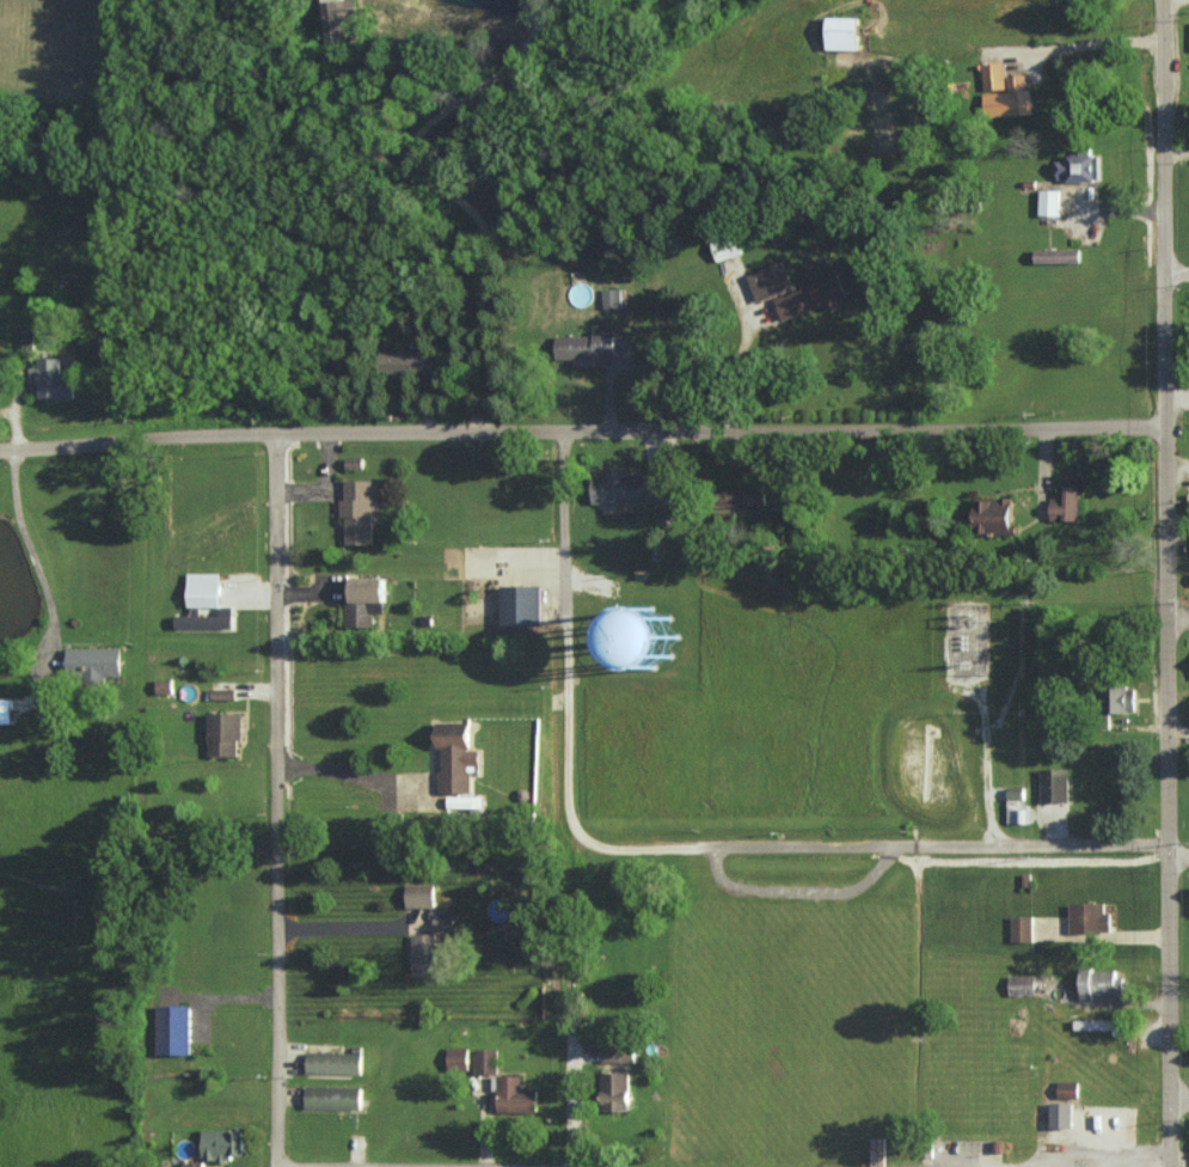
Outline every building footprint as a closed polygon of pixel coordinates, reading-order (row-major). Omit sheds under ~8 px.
[(342,0),(325,0),(326,38),(343,37),(342,0)] [(858,17),(827,16),(826,49),(858,49),(858,17)] [(984,90),(1006,89),(1005,62),(983,63),(984,90)] [(984,92),(985,116),(1033,114),(1032,88),(1025,88),(1025,74),(1007,75),(1008,91),(984,92)] [(1066,160),(1056,160),(1055,180),(1095,181),(1097,147),(1080,146),(1079,153),(1066,153),(1066,160)] [(1059,215),(1059,190),(1040,190),(1039,215),(1059,215)] [(741,254),(733,226),(708,233),(717,261),(741,254)] [(1081,263),(1081,248),(1035,249),(1035,263),(1081,263)] [(747,275),(758,302),(793,289),(782,261),(747,275)] [(775,297),(783,319),(823,305),(825,311),(839,305),(836,299),(845,296),(837,274),(775,297)] [(622,307),(621,288),(602,289),(603,308),(622,307)] [(574,367),(604,366),(604,358),(617,358),(616,329),(593,330),(593,335),(556,336),(556,360),(574,359),(574,367)] [(380,352),(380,374),(436,373),(435,351),(397,351),(397,352),(380,352)] [(38,358),(37,366),(30,366),(30,382),(38,382),(38,398),(74,398),(74,377),(60,377),(60,358),(38,358)] [(623,503),(666,503),(666,475),(626,475),(626,468),(603,468),(603,477),(592,478),(592,503),(605,503),(605,512),(623,512),(623,503)] [(344,480),(345,498),(340,498),(340,517),(345,517),(345,544),(373,544),(372,510),(379,510),(378,479),(344,480)] [(1080,486),(1059,486),(1058,497),(1052,497),(1051,519),(1079,520),(1080,486)] [(765,490),(723,492),(724,506),(766,505),(765,490)] [(976,498),(976,533),(1013,534),(1014,499),(976,498)] [(220,573),(188,573),(188,608),(220,608),(220,573)] [(386,577),(351,576),(350,602),(386,603),(386,577)] [(501,625),(542,626),(543,586),(502,585),(501,625)] [(385,604),(346,604),(346,626),(374,627),(375,613),(385,613),(385,604)] [(619,664),(677,669),(682,612),(635,608),(634,618),(623,618),(619,664)] [(175,628),(233,629),(233,616),(176,614),(175,628)] [(121,647),(67,648),(67,679),(121,678),(121,647)] [(157,694),(172,693),(171,680),(156,680),(157,694)] [(1096,685),(1095,712),(1135,713),(1136,686),(1096,685)] [(235,689),(211,689),(211,700),(235,700),(235,689)] [(0,698),(0,723),(12,723),(12,698),(0,698)] [(242,713),(208,713),(208,756),(237,756),(237,741),(242,741),(242,713)] [(471,722),(438,722),(437,748),(441,748),(440,792),(471,793),(472,773),(479,773),(479,751),(470,750),(471,722)] [(1069,802),(1069,769),(1040,769),(1041,802),(1069,802)] [(1030,824),(1031,804),(1023,804),(1023,788),(1008,788),(1007,823),(1030,824)] [(482,796),(447,796),(447,808),(482,808),(482,796)] [(407,907),(435,907),(435,884),(406,885),(407,907)] [(1112,932),(1111,913),(1105,913),(1105,903),(1070,904),(1071,933),(1112,932)] [(1011,941),(1033,942),(1033,916),(1012,916),(1011,941)] [(411,934),(412,977),(438,977),(438,966),(454,966),(453,918),(433,918),(433,934),(411,934)] [(1081,1000),(1094,1000),(1094,994),(1119,994),(1119,969),(1080,970),(1081,1000)] [(1009,975),(1009,995),(1035,995),(1035,975),(1009,975)] [(191,1006),(157,1005),(156,1055),(190,1056),(191,1006)] [(1074,1019),(1073,1029),(1119,1030),(1119,1020),(1074,1019)] [(602,1062),(633,1063),(634,1044),(603,1043),(602,1062)] [(447,1068),(467,1069),(468,1047),(448,1047),(447,1068)] [(475,1074),(496,1074),(496,1049),(475,1049),(475,1074)] [(306,1073),(362,1074),(362,1052),(307,1051),(306,1073)] [(629,1073),(602,1072),(601,1111),(628,1112),(629,1073)] [(498,1113),(538,1114),(539,1089),(522,1089),(522,1077),(498,1076),(498,1113)] [(1079,1098),(1079,1082),(1058,1081),(1058,1097),(1079,1098)] [(361,1087),(306,1086),(305,1109),(361,1110),(361,1087)] [(1073,1103),(1051,1103),(1051,1128),(1073,1128),(1073,1103)] [(243,1130),(202,1130),(203,1161),(231,1160),(231,1156),(243,1156),(243,1130)]
